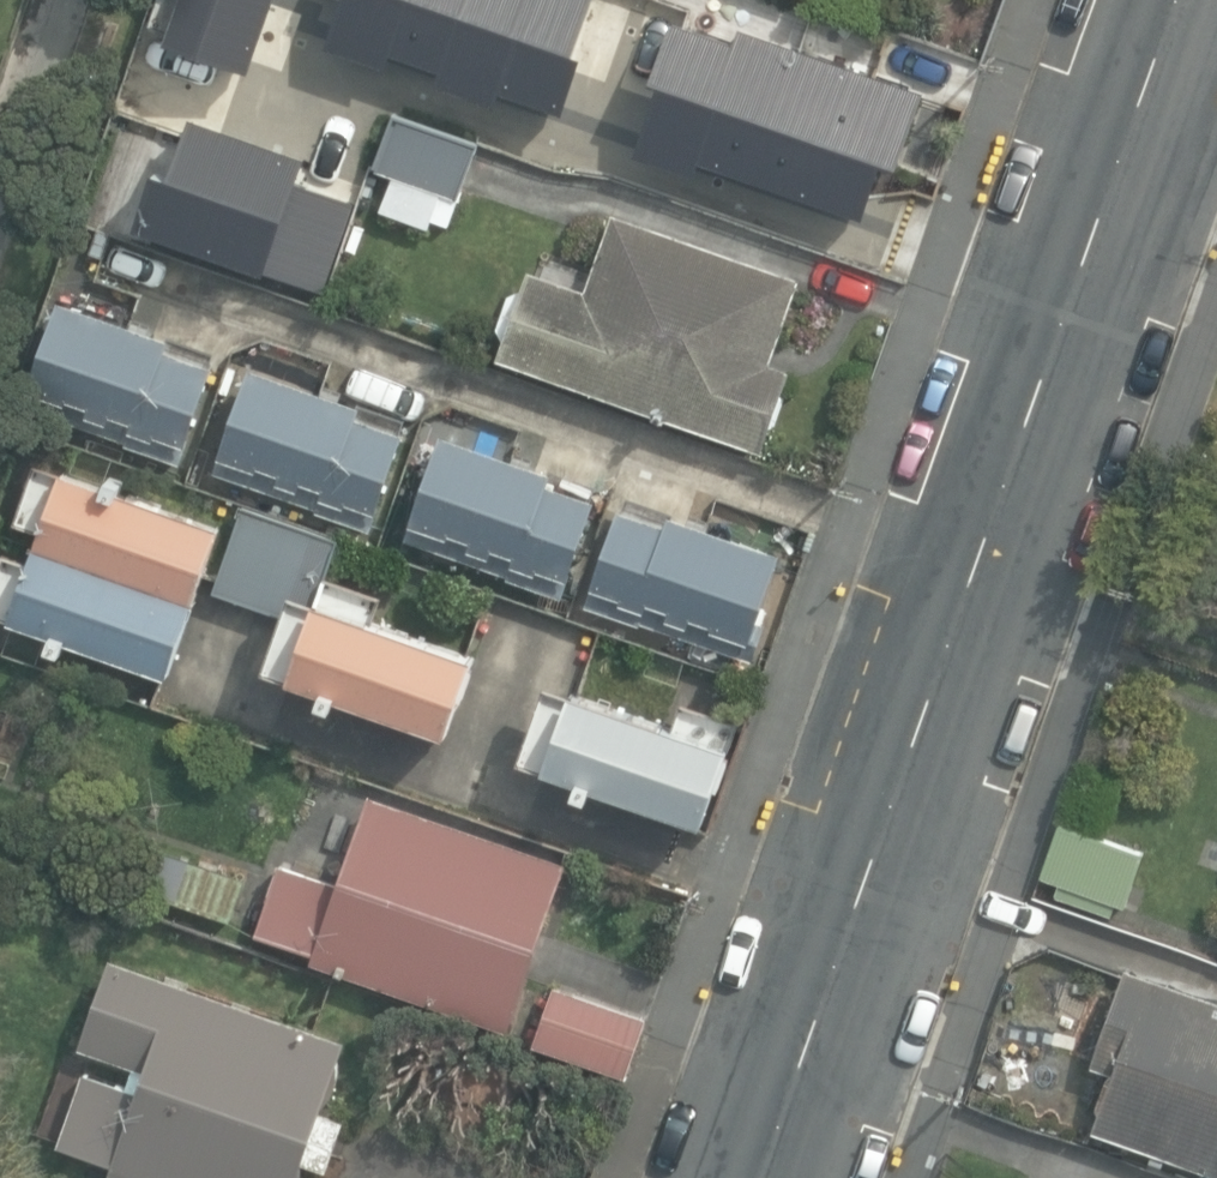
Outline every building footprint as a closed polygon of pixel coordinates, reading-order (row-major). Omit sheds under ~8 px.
[(171,38),(257,69),(281,0),(185,0),(171,38)] [(332,43),(393,65),(399,50),(447,67),(442,82),(501,103),(506,88),(572,110),(591,50),(583,47),(599,0),(347,0),(332,43)] [(929,88),(745,24),(740,39),(679,17),(658,77),(666,79),(639,153),(701,174),(706,159),(870,217),(888,161),(904,166),(929,88)] [(160,167),(140,225),(329,290),(359,201),(302,181),(312,153),(197,113),(177,173),(160,167)] [(377,166),(460,197),(479,143),(396,113),(377,166)] [(497,360),(763,451),(793,367),(772,360),(801,277),(615,213),(589,288),(530,267),(497,360)] [(23,409),(177,466),(214,366),(169,350),(173,338),(63,298),(23,409)] [(212,474),(369,529),(408,418),(251,363),(212,474)] [(400,540),(561,597),(595,501),(544,483),(547,473),(438,434),(400,540)] [(221,527),(36,464),(17,521),(43,530),(32,560),(5,550),(0,564),(0,613),(13,617),(11,622),(170,676),(221,527)] [(584,607),(753,661),(766,622),(756,619),(779,548),(619,497),(584,607)] [(451,735),(478,659),(378,624),(387,598),(328,578),(341,541),(244,507),(214,591),(286,617),(267,670),(451,735)] [(675,729),(548,684),(522,759),(704,822),(739,723),(684,704),(675,729)] [(317,958),(511,1027),(569,861),(375,793),(343,884),(283,863),(260,930),(320,951),(317,958)] [(1143,855),(1057,822),(1036,878),(1057,887),(1054,894),(1109,915),(1115,901),(1125,905),(1143,855)] [(146,888),(233,918),(247,878),(159,848),(146,888)] [(140,1177),(307,1177),(310,1169),(305,1164),(307,1161),(329,1169),(348,1118),(325,1109),(326,1104),(336,1094),(342,1079),(340,1064),(349,1041),(112,958),(82,1043),(147,1066),(139,1090),(88,1072),(63,1143),(114,1161),(111,1168),(140,1177)] [(1119,964),(1085,1058),(1108,1066),(1087,1123),(1216,1170),(1216,999),(1119,964)] [(536,1041),(628,1074),(647,1019),(555,986),(536,1041)] [(1044,1169),(1040,1177),(1070,1177),(1044,1169)]
